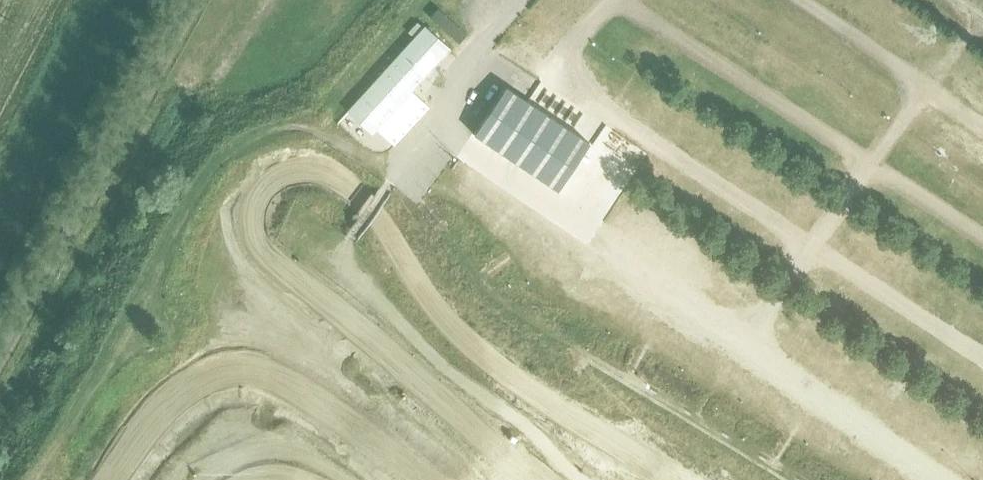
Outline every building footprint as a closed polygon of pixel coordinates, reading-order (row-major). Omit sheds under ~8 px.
[(425,28),(348,111),(372,133),(376,129),(394,145),(430,106),(412,89),(438,61),(449,50),(425,28)] [(589,142),(506,88),(474,136),(558,190),(589,142)]
